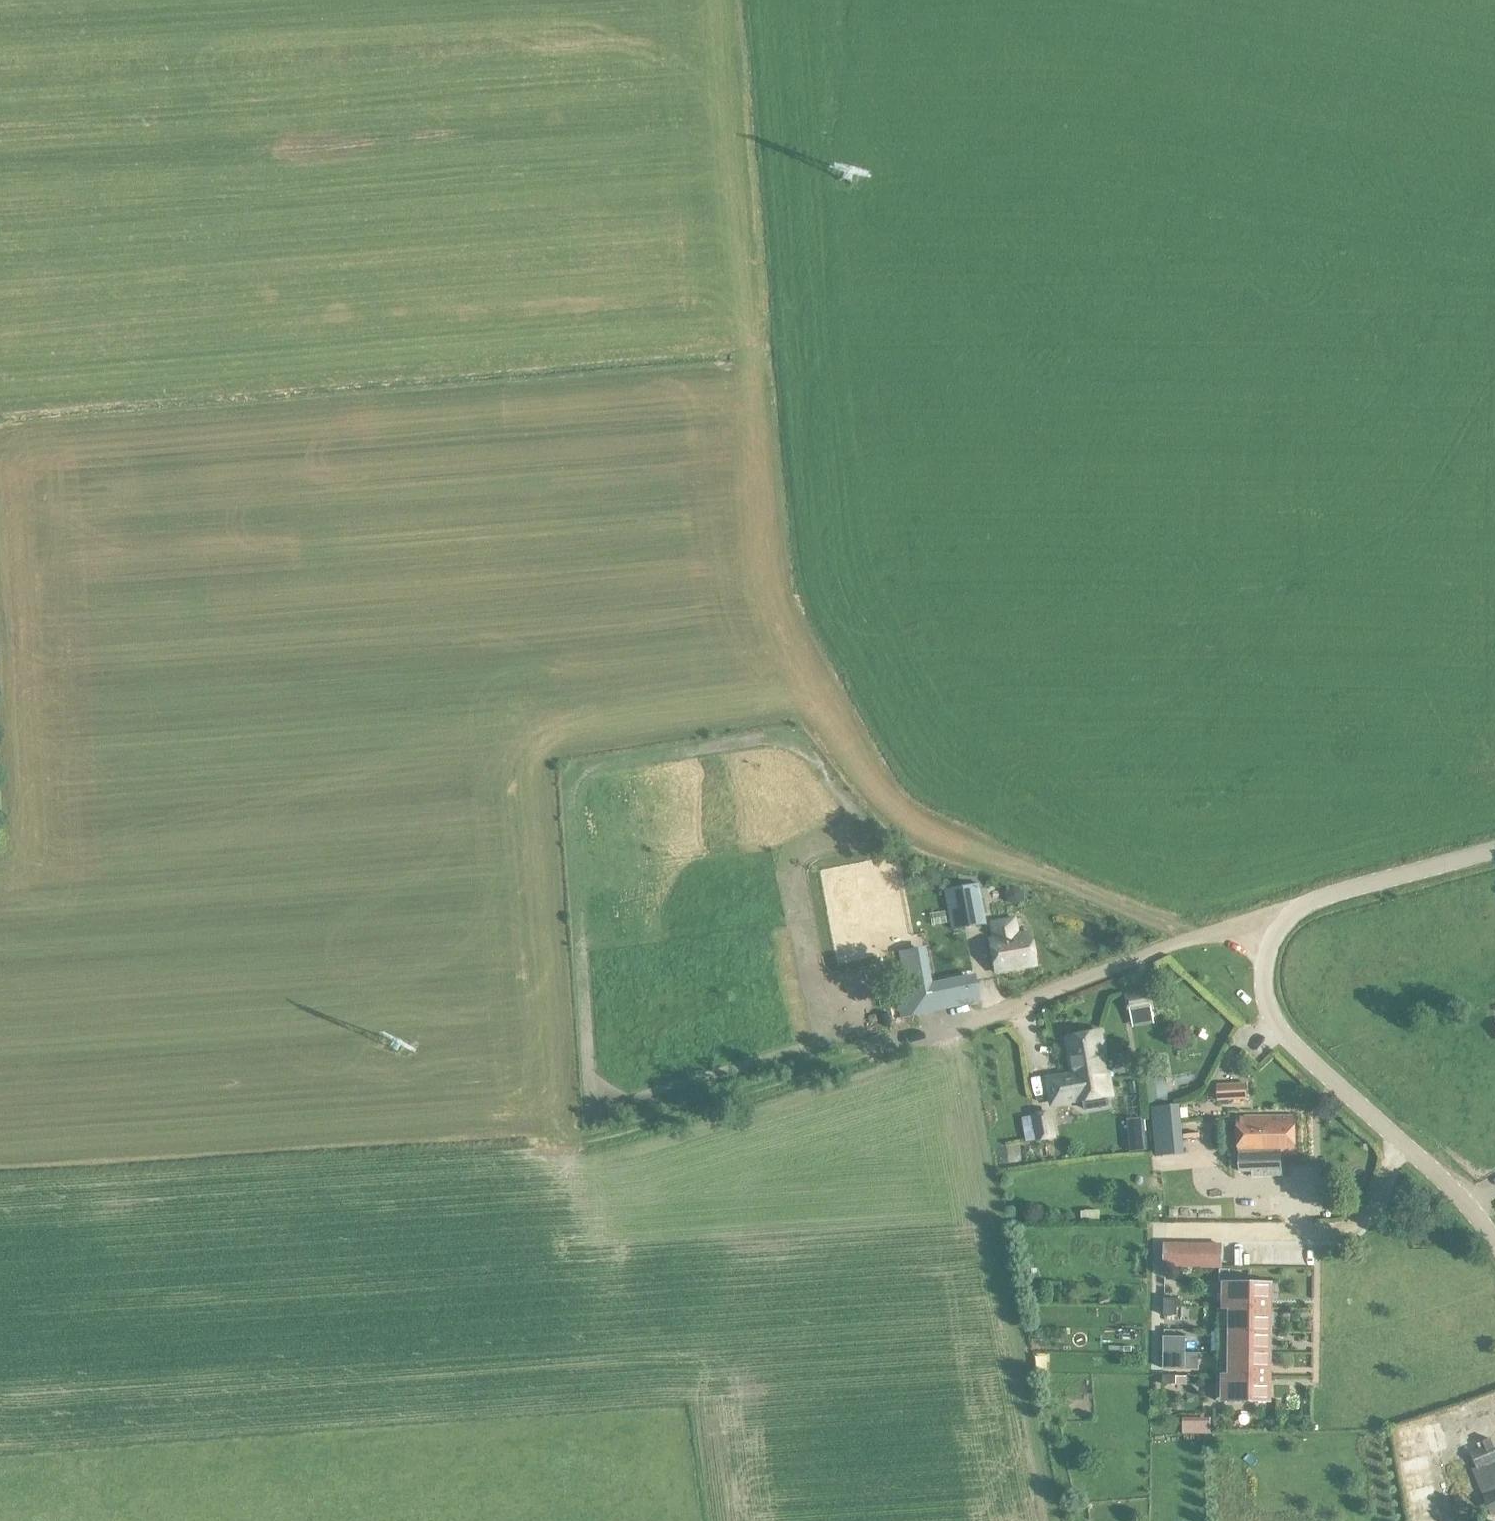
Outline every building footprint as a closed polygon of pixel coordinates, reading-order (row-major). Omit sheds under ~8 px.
[(979,882),(944,889),(952,929),(986,924),(979,882)] [(994,939),(990,940),(996,973),(1036,966),(1030,933),(1018,935),(1015,919),(991,923),(994,939)] [(925,951),(895,955),(899,985),(908,983),(911,1004),(933,1001),(925,951)] [(860,987),(866,985),(863,974),(840,981),(848,1008),(865,1002),(860,987)] [(1154,1007),(1151,988),(1125,993),(1129,1015),(1133,1014),(1134,1024),(1153,1021),(1151,1007),(1154,1007)] [(1100,1033),(1068,1039),(1074,1072),(1090,1069),(1092,1082),(1109,1079),(1100,1033)] [(1074,1072),(1075,1076),(1050,1080),(1054,1104),(1080,1099),(1081,1101),(1111,1096),(1109,1079),(1092,1082),(1090,1069),(1074,1072)] [(1170,1101),(1166,1075),(1146,1078),(1149,1103),(1170,1101)] [(1248,1083),(1218,1085),(1220,1100),(1249,1099),(1248,1083)] [(1184,1153),(1180,1105),(1151,1108),(1156,1156),(1184,1153)] [(1057,1134),(1053,1108),(1033,1112),(1037,1137),(1057,1134)] [(1295,1116),(1239,1118),(1240,1157),(1296,1155),(1295,1116)] [(1130,1131),(1146,1129),(1145,1117),(1129,1119),(1130,1131)] [(1234,1174),(1250,1169),(1246,1157),(1230,1163),(1234,1174)] [(1221,1307),(1267,1308),(1267,1298),(1269,1298),(1269,1283),(1228,1282),(1228,1307),(1221,1306),(1221,1307)] [(1102,1305),(1110,1302),(1108,1296),(1100,1298),(1102,1305)] [(1177,1298),(1164,1298),(1164,1307),(1177,1307),(1177,1298)] [(1177,1307),(1164,1307),(1164,1316),(1177,1316),(1177,1307)] [(1267,1308),(1221,1307),(1221,1330),(1268,1331),(1268,1318),(1266,1318),(1267,1308)] [(1268,1332),(1268,1331),(1221,1330),(1221,1353),(1268,1354),(1268,1353),(1266,1353),(1266,1332),(1268,1332)] [(1186,1336),(1164,1336),(1163,1352),(1186,1353),(1186,1336)] [(1033,1339),(1032,1349),(1041,1349),(1041,1339),(1033,1339)] [(1186,1353),(1163,1352),(1163,1369),(1186,1369),(1186,1353)] [(1268,1366),(1268,1354),(1221,1353),(1221,1375),(1217,1375),(1217,1376),(1266,1376),(1266,1366),(1268,1366)] [(1163,1384),(1176,1384),(1177,1375),(1163,1375),(1163,1384)] [(1266,1376),(1217,1376),(1217,1401),(1267,1402),(1268,1387),(1266,1387),(1266,1376)] [(1193,1431),(1209,1432),(1209,1422),(1193,1422),(1193,1430),(1193,1431)] [(1479,1449),(1470,1453),(1472,1457),(1469,1458),(1474,1469),(1493,1517),(1494,1516),(1494,1448),(1491,1439),(1478,1445),(1479,1449)]
